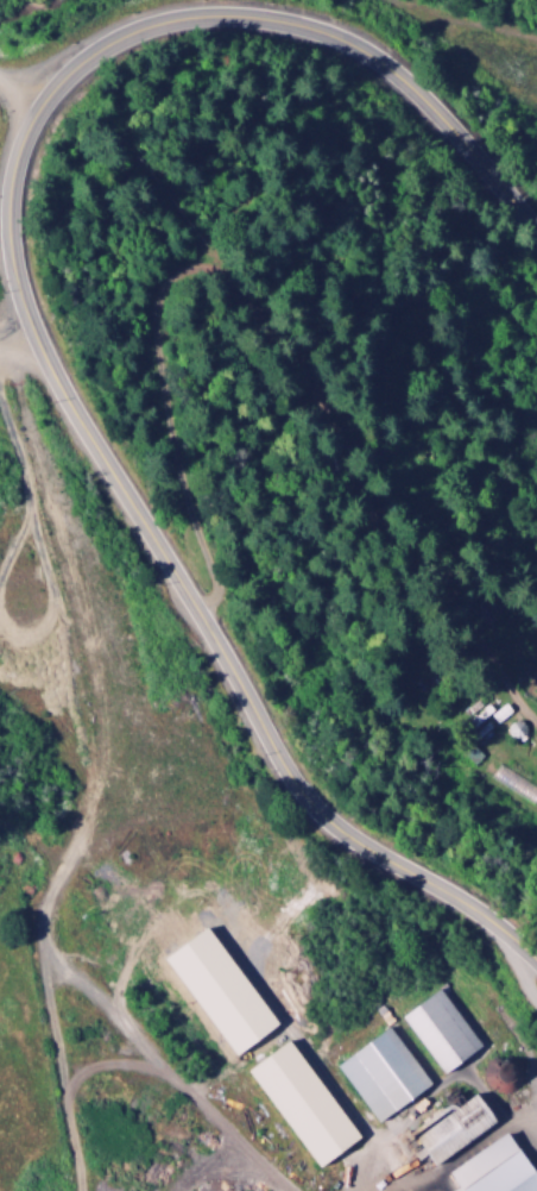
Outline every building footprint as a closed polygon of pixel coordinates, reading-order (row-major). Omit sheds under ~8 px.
[(471,743),(492,729),(491,726),(508,715),(501,705),(486,714),(477,700),(464,708),(469,716),(458,723),(471,743)] [(394,1017),(435,1075),(475,1048),(434,989),(394,1017)] [(329,1065),(370,1124),(425,1086),(384,1027),(329,1065)] [(352,1141),(280,1040),(238,1070),(310,1171),(352,1141)] [(488,1123),(466,1095),(457,1102),(451,1094),(400,1135),(428,1170),(488,1123)] [(500,1134),(439,1172),(451,1190),(536,1190),(500,1134)]
